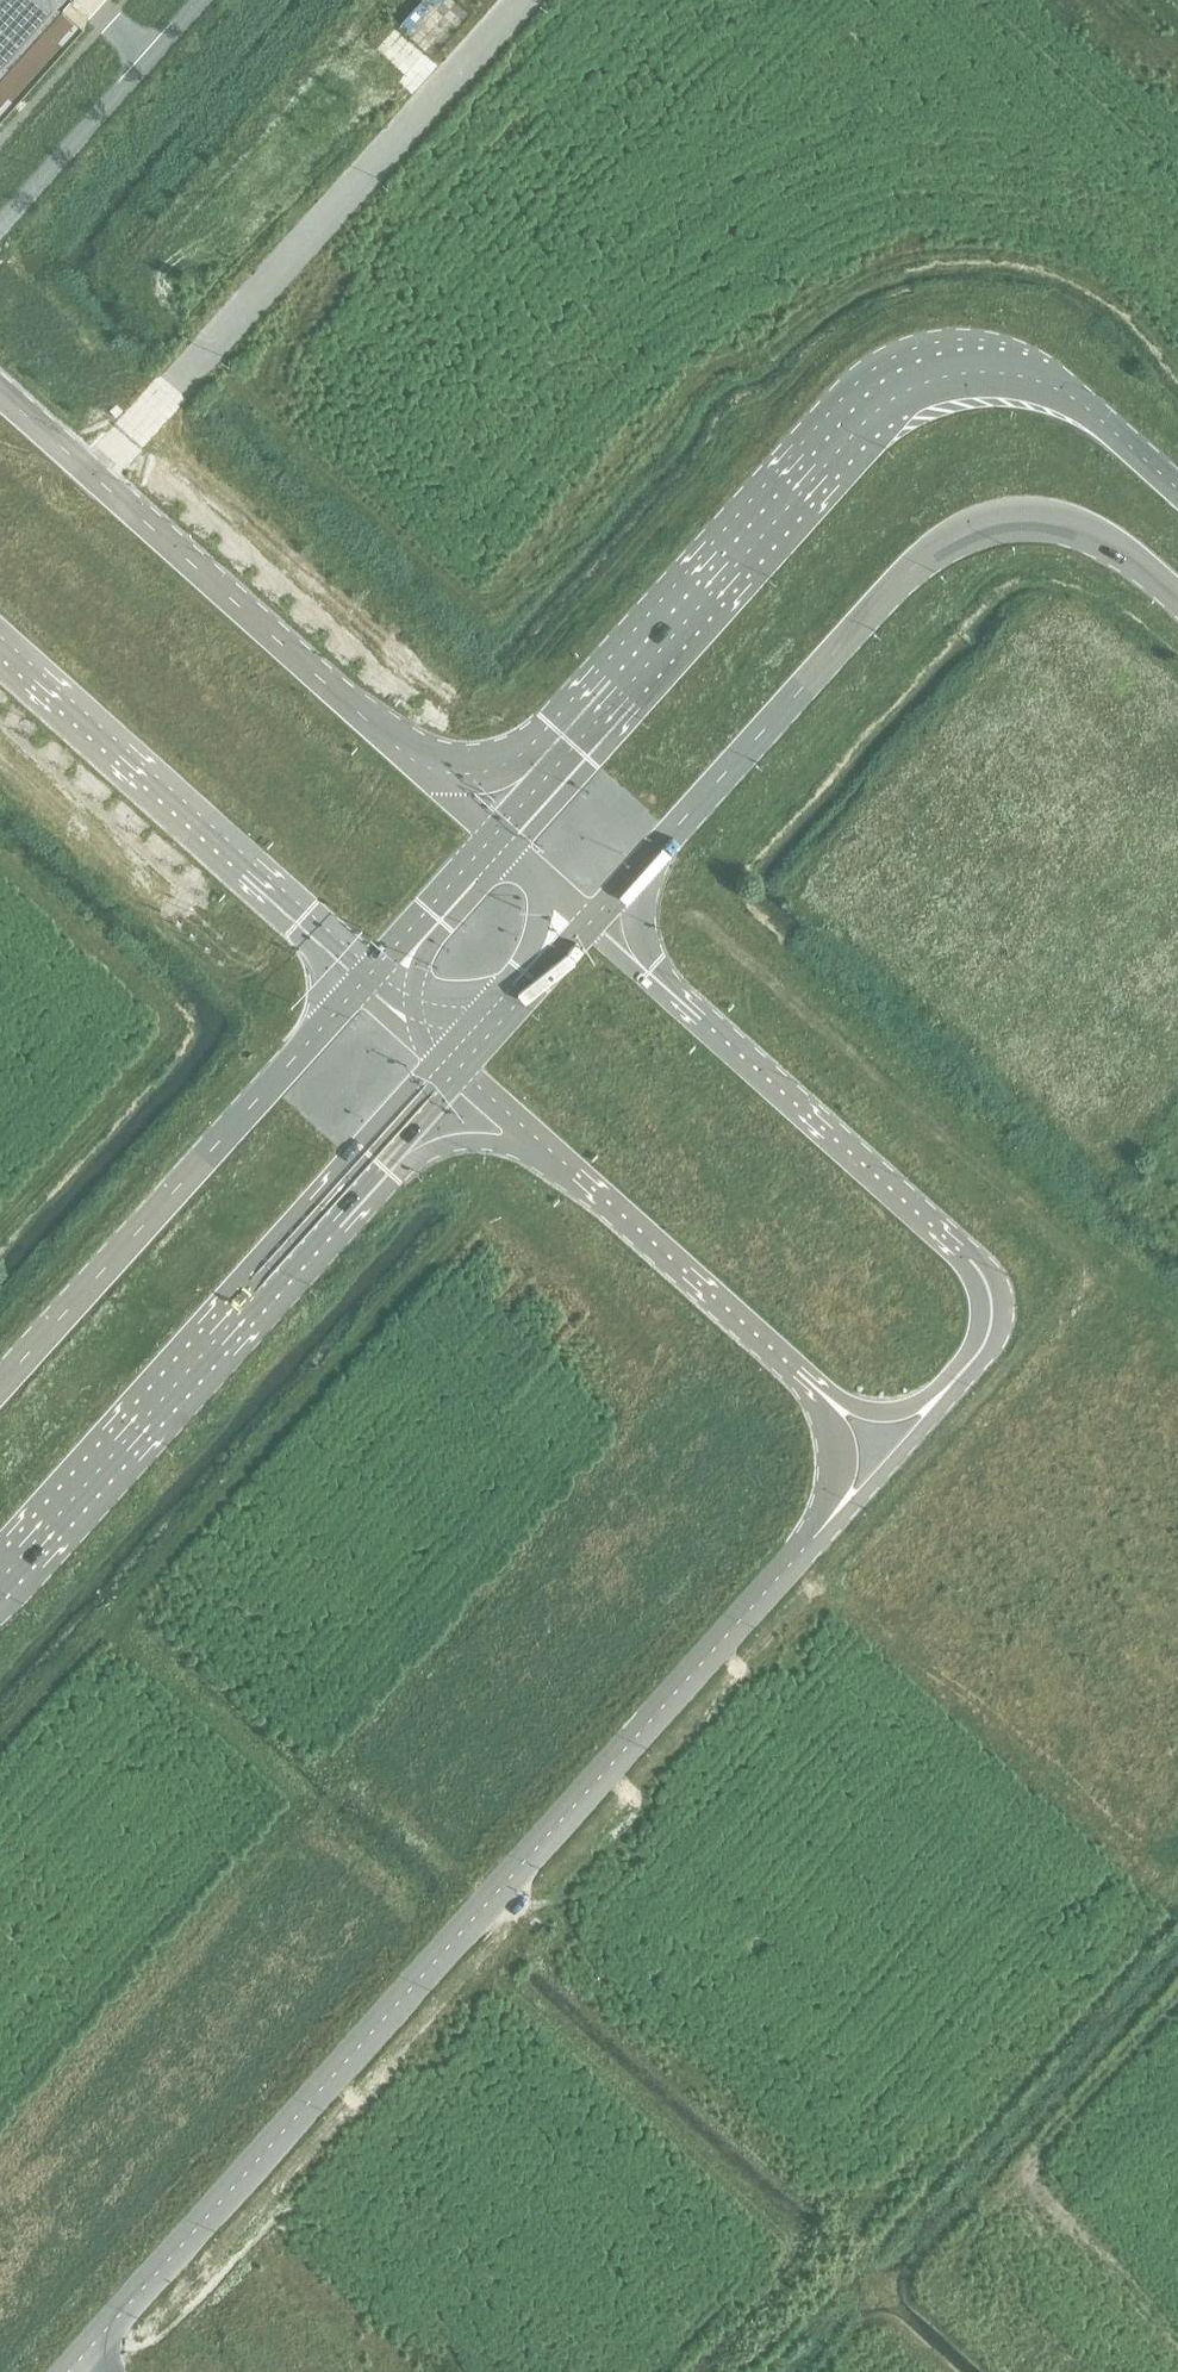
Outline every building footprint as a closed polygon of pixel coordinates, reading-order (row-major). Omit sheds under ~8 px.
[(3,113),(87,19),(66,1),(67,0),(0,0),(0,116),(3,113)]
